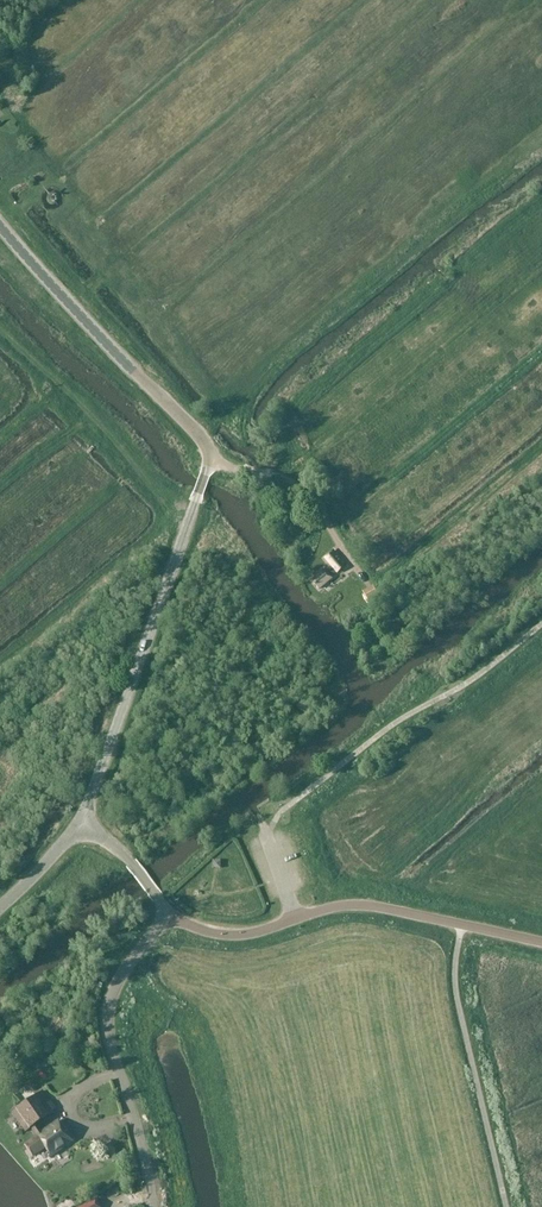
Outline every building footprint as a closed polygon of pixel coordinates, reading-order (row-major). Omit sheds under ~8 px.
[(327,564),(331,568),(325,573),(323,571),(312,580),(319,590),(331,581),(330,580),(337,574),(345,566),(335,556),(327,564)] [(373,587),(363,593),(370,604),(380,599),(373,587)] [(13,1113),(27,1133),(32,1129),(38,1137),(25,1145),(34,1158),(45,1150),(51,1158),(73,1143),(59,1122),(42,1134),(37,1126),(57,1112),(44,1092),(13,1113)]
